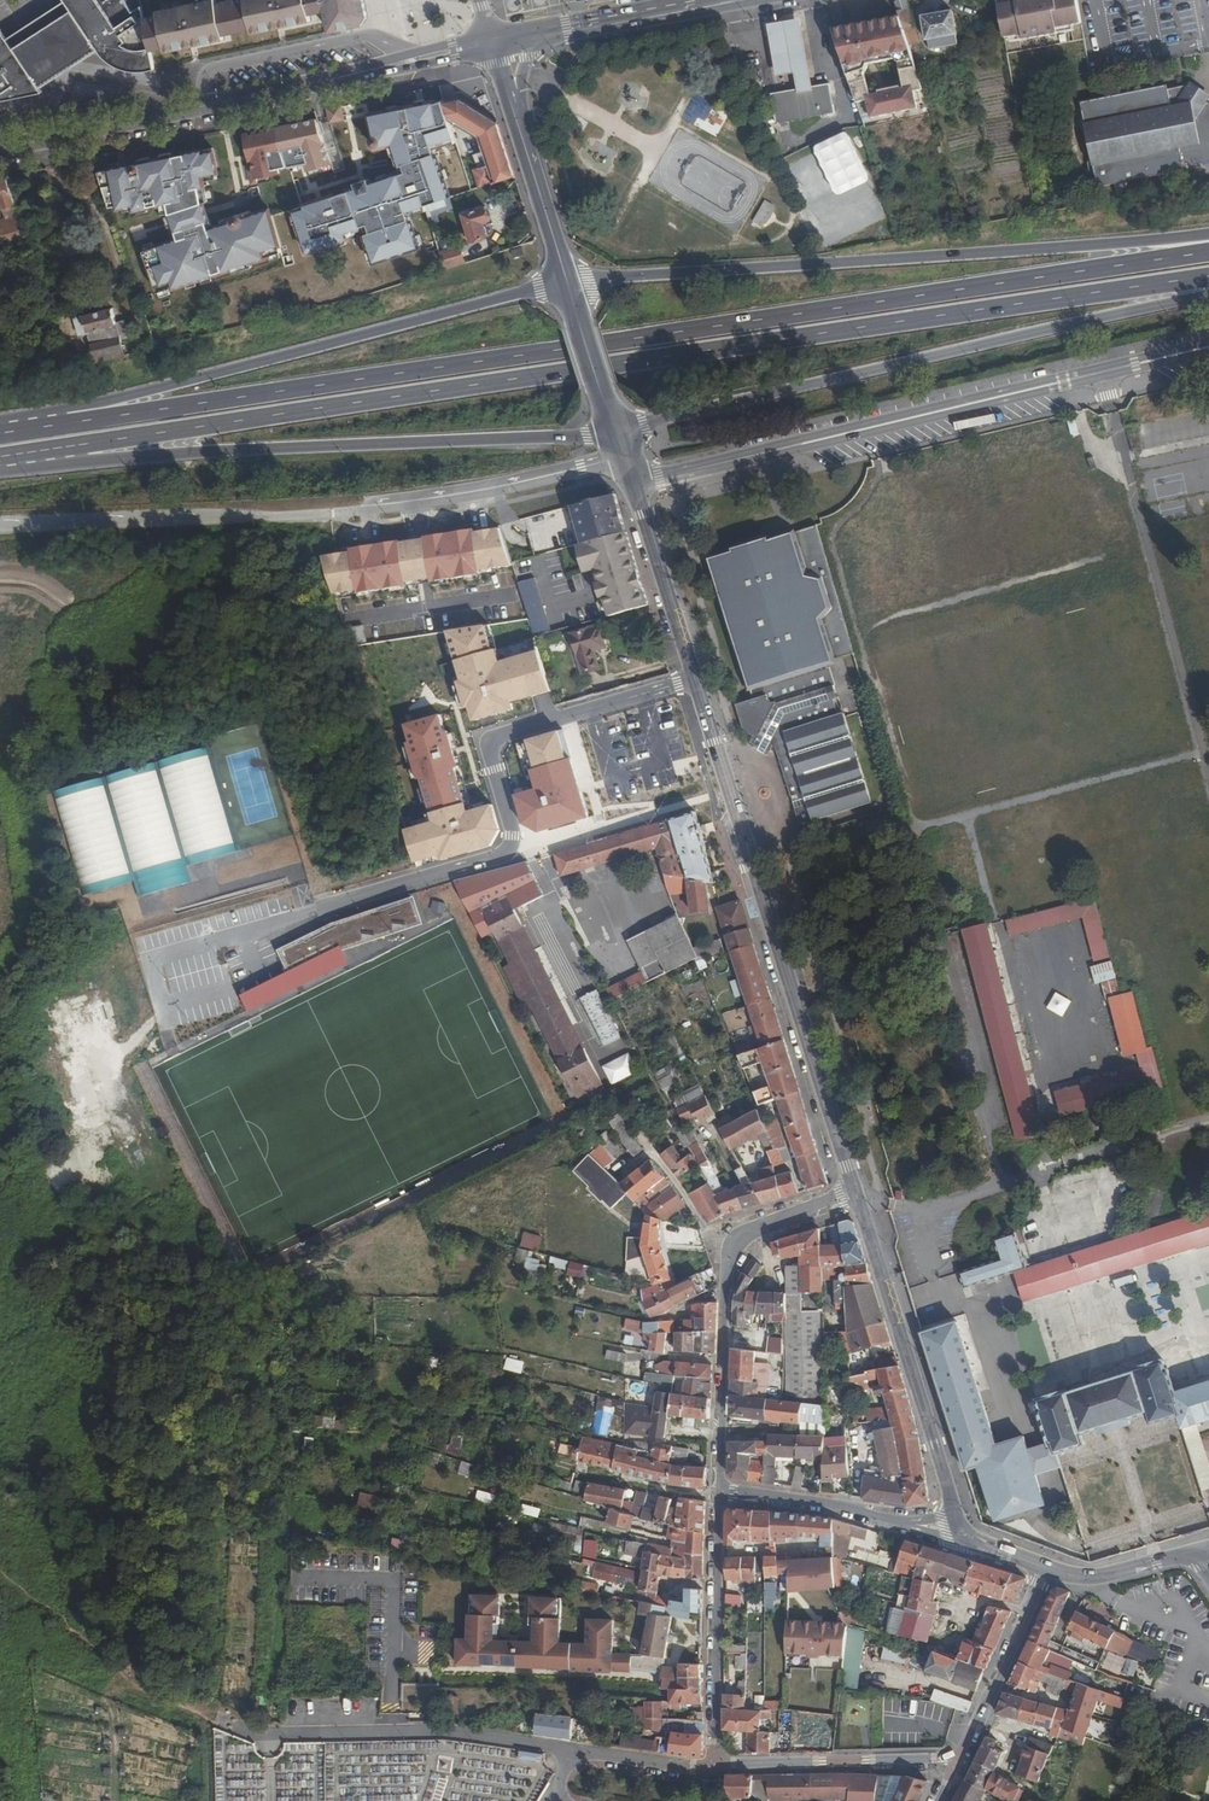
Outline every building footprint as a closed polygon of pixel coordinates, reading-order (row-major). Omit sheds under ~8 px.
[(141,0),(65,0),(73,12),(98,52),(100,55),(103,59),(106,62),(109,64),(112,66),(114,67),(117,68),(120,69),(122,70),(125,71),(130,72),(132,72),(136,72),(142,72),(155,69),(151,50),(145,20),(141,0)] [(145,20),(151,50),(166,47),(166,51),(225,39),(224,35),(252,29),(253,33),(312,21),(311,15),(326,12),(331,33),(364,26),(369,18),(365,0),(242,0),(219,5),(218,1),(159,13),(160,17),(145,20)] [(906,28),(917,25),(910,0),(897,0),(901,10),(902,16),(906,28)] [(1083,26),(1079,0),(1018,0),(1019,3),(1001,6),(1007,39),(1012,39),(1025,36),(1026,41),(1060,35),(1060,34),(1059,30),(1074,27),(1083,26)] [(954,10),(924,15),(929,38),(958,33),(954,10)] [(15,50),(40,88),(71,69),(98,52),(73,12),(15,50)] [(902,16),(837,29),(853,84),(863,115),(872,113),(880,111),(881,116),(912,110),(911,105),(919,104),(929,102),(924,86),(921,78),(906,28),(902,16)] [(796,71),(799,88),(814,85),(811,62),(809,44),(807,26),(806,17),(771,21),(772,29),(775,48),(777,66),(778,74),(796,71)] [(43,93),(40,88),(15,50),(0,26),(0,102),(43,93)] [(1112,53),(1116,70),(1134,66),(1130,50),(1112,53)] [(1143,89),(1080,101),(1099,187),(1185,169),(1184,161),(1194,159),(1203,157),(1204,162),(1208,161),(1208,95),(1189,82),(1187,84),(1169,88),(1168,84),(1143,89)] [(779,90),(772,92),(776,121),(784,119),(835,112),(830,83),(814,85),(799,88),(779,90)] [(458,100),(441,103),(444,114),(480,135),(495,180),(512,175),(495,123),(458,100)] [(332,108),(312,112),(314,119),(332,174),(338,191),(353,187),(332,120),(335,119),(332,108)] [(283,153),(285,152),(312,146),(314,152),(320,173),(323,172),(325,176),(332,174),(314,119),(289,124),(288,129),(277,132),(283,153)] [(288,129),(289,124),(244,134),(248,155),(251,154),(253,167),(248,168),(250,185),(256,183),(256,178),(279,173),(278,168),(289,166),(287,158),(285,152),(283,153),(277,132),(288,129)] [(816,155),(837,199),(869,184),(848,140),(816,155)] [(285,152),(287,158),(314,152),(312,146),(285,152)] [(212,148),(99,171),(111,206),(134,200),(136,205),(168,198),(179,235),(144,247),(157,288),(273,252),(261,210),(235,218),(233,215),(230,214),(226,215),(224,217),(224,221),(201,228),(199,222),(208,220),(203,202),(208,201),(204,185),(208,184),(206,174),(217,171),(212,148)] [(137,148),(128,150),(130,160),(139,158),(137,148)] [(472,170),(478,187),(491,183),(485,165),(472,170)] [(0,176),(0,200),(5,217),(0,219),(0,240),(26,233),(19,210),(7,175),(0,176)] [(350,208),(344,210),(350,229),(423,204),(442,198),(440,191),(430,195),(430,196),(425,197),(419,202),(416,202),(415,199),(418,199),(416,193),(413,194),(411,188),(350,208)] [(339,196),(344,210),(350,208),(345,195),(339,196)] [(762,201),(750,224),(758,228),(766,225),(769,219),(771,214),(770,206),(762,201)] [(461,212),(469,239),(485,234),(481,221),(487,219),(483,205),(461,212)] [(130,227),(134,241),(148,237),(144,224),(130,227)] [(536,251),(532,240),(521,243),(525,255),(536,251)] [(440,255),(444,268),(462,262),(458,249),(440,255)] [(114,305),(75,314),(80,333),(89,331),(88,327),(117,321),(114,305)] [(117,321),(88,327),(89,331),(92,341),(98,340),(98,337),(113,333),(113,331),(119,330),(117,321)] [(98,340),(92,341),(95,353),(124,346),(119,330),(113,331),(113,333),(98,337),(98,340)] [(64,350),(69,366),(78,364),(73,347),(64,350)] [(1132,426),(1138,452),(1208,436),(1208,409),(1132,426)] [(1078,421),(1071,422),(1073,438),(1080,437),(1078,421)] [(650,605),(628,529),(626,530),(615,493),(570,506),(581,544),(576,545),(584,572),(596,569),(600,582),(597,583),(601,596),(604,595),(610,616),(647,605),(650,605)] [(512,570),(499,525),(419,538),(322,553),(335,597),(418,584),(427,583),(433,582),(491,574),(512,570)] [(838,658),(855,653),(857,652),(818,525),(796,532),(786,535),(769,541),(768,538),(732,550),(733,552),(710,559),(752,699),(736,704),(746,736),(753,734),(756,736),(754,741),(757,743),(763,746),(769,750),(772,751),(775,746),(802,825),(876,801),(849,712),(843,713),(839,698),(841,697),(838,683),(840,683),(835,665),(833,665),(832,661),(837,660),(838,659),(838,658)] [(528,623),(531,632),(549,628),(532,575),(515,579),(527,619),(528,623)] [(600,644),(594,623),(568,630),(581,670),(595,665),(589,647),(600,644)] [(513,702),(552,691),(539,650),(501,661),(496,648),(493,649),(486,625),(445,632),(460,680),(456,681),(465,709),(468,708),(472,722),(512,710),(515,707),(513,702)] [(441,861),(491,847),(500,830),(492,805),(468,812),(455,768),(458,767),(448,730),(445,731),(440,715),(404,725),(409,742),(407,742),(418,780),(421,779),(433,823),(406,831),(415,863),(440,856),(441,861)] [(568,758),(560,729),(527,739),(535,767),(529,769),(535,789),(514,796),(522,823),(539,833),(589,818),(571,757),(568,758)] [(767,753),(769,750),(763,746),(757,743),(755,747),(767,753)] [(139,897),(143,896),(139,880),(182,869),(187,885),(191,884),(187,868),(227,857),(239,854),(236,842),(211,749),(54,791),(82,896),(134,882),(139,897)] [(693,814),(670,820),(688,878),(687,894),(693,914),(710,911),(707,883),(713,883),(693,814)] [(688,878),(670,820),(553,854),(553,855),(561,876),(656,849),(669,894),(687,894),(688,878)] [(527,862),(454,881),(482,938),(492,934),(495,941),(526,926),(517,909),(544,896),(527,862)] [(182,869),(139,880),(143,896),(187,885),(182,869)] [(333,923),(279,950),(289,971),(343,950),(424,924),(415,896),(333,923)] [(716,907),(724,936),(752,928),(744,899),(716,907)] [(433,911),(444,915),(448,905),(437,901),(433,911)] [(1100,901),(1009,919),(1012,935),(1086,920),(1097,965),(1115,960),(1100,901)] [(592,913),(578,919),(595,953),(609,947),(592,913)] [(627,940),(641,970),(647,982),(700,956),(694,945),(679,915),(627,940)] [(968,928),(1017,1125),(1037,1121),(1038,1120),(989,923),(968,928)] [(582,1045),(526,926),(495,941),(551,1060),(582,1045)] [(770,999),(755,944),(752,928),(724,936),(748,1006),(770,999)] [(720,939),(694,945),(700,956),(724,951),(720,939)] [(350,962),(343,950),(289,971),(243,995),(249,1012),(350,962)] [(1116,964),(1095,970),(1099,986),(1105,985),(1120,981),(1116,964)] [(647,982),(641,970),(608,988),(614,999),(647,982)] [(1105,985),(1109,1002),(1113,1001),(1125,998),(1120,981),(1105,985)] [(600,989),(582,998),(606,1047),(624,1038),(600,989)] [(1069,1003),(1054,994),(1045,1009),(1060,1018),(1069,1003)] [(1125,998),(1113,1001),(1127,1056),(1140,1053),(1149,1051),(1135,995),(1125,998)] [(779,1027),(770,999),(748,1006),(740,1009),(742,1016),(750,1013),(758,1040),(747,1043),(748,1046),(736,1050),(738,1055),(738,1057),(747,1079),(752,1077),(751,1075),(749,1068),(762,1063),(766,1076),(768,1075),(772,1088),(781,1097),(799,1092),(791,1067),(783,1041),(779,1027)] [(94,1006),(98,1020),(115,1015),(111,1001),(94,1006)] [(582,1045),(551,1060),(577,1113),(611,1096),(582,1045)] [(1149,1051),(1140,1053),(1144,1072),(1145,1071),(1150,1093),(1165,1089),(1156,1049),(1149,1051)] [(604,1066),(612,1085),(639,1073),(630,1054),(604,1066)] [(1144,1072),(1060,1092),(1065,1114),(1150,1093),(1145,1071),(1144,1072)] [(706,1085),(679,1099),(683,1106),(709,1092),(706,1085)] [(756,1086),(763,1103),(771,1100),(767,1088),(762,1089),(761,1085),(756,1086)] [(772,1088),(767,1088),(771,1100),(781,1097),(772,1088)] [(716,1114),(719,1112),(709,1092),(683,1106),(681,1107),(687,1119),(698,1114),(702,1121),(711,1116),(713,1118),(717,1117),(716,1114)] [(807,1121),(799,1092),(781,1097),(786,1129),(807,1121)] [(672,1108),(668,1110),(655,1118),(663,1132),(676,1123),(673,1119),(678,1115),(673,1107),(672,1108)] [(769,1150),(773,1149),(778,1163),(789,1160),(783,1145),(779,1147),(771,1129),(767,1121),(762,1108),(740,1119),(738,1116),(735,1117),(733,1113),(723,1118),(726,1126),(725,1127),(736,1148),(757,1136),(759,1140),(767,1136),(769,1143),(767,1144),(769,1150)] [(616,1114),(605,1121),(619,1145),(632,1157),(640,1150),(633,1141),(632,1139),(630,1137),(620,1121),(616,1114)] [(789,1143),(780,1116),(767,1121),(771,1129),(779,1147),(783,1145),(789,1143)] [(816,1152),(807,1121),(786,1129),(790,1143),(796,1159),(816,1152)] [(1017,1125),(1020,1136),(1040,1132),(1037,1121),(1017,1125)] [(684,1129),(681,1123),(677,1125),(679,1129),(683,1136),(689,1146),(692,1144),(691,1142),(690,1141),(690,1138),(690,1135),(700,1133),(700,1132),(699,1126),(684,1129)] [(603,1131),(596,1137),(614,1159),(622,1152),(603,1131)] [(701,1138),(704,1131),(700,1132),(700,1133),(690,1135),(690,1138),(690,1141),(691,1142),(692,1144),(689,1146),(686,1153),(687,1153),(694,1151),(705,1144),(704,1142),(701,1138)] [(694,1151),(687,1153),(686,1153),(681,1157),(671,1144),(662,1151),(659,1154),(676,1176),(677,1175),(685,1170),(694,1162),(694,1151)] [(726,1185),(705,1144),(694,1151),(694,1162),(707,1184),(715,1196),(725,1216),(749,1206),(740,1186),(733,1188),(731,1184),(726,1185)] [(586,1155),(571,1172),(587,1187),(584,1189),(598,1203),(600,1201),(608,1209),(623,1195),(614,1182),(601,1169),(612,1161),(598,1145),(586,1155)] [(739,1167),(748,1184),(758,1203),(767,1201),(785,1195),(803,1189),(796,1170),(781,1174),(778,1163),(775,1164),(768,1166),(769,1170),(765,1171),(767,1178),(756,1182),(738,1151),(735,1154),(741,1166),(739,1167)] [(825,1185),(816,1153),(816,1152),(796,1159),(806,1190),(825,1185)] [(686,1206),(651,1157),(644,1163),(641,1166),(629,1175),(620,1181),(621,1182),(632,1203),(643,1214),(639,1239),(625,1239),(621,1277),(638,1290),(641,1302),(648,1319),(664,1314),(670,1309),(708,1290),(700,1273),(678,1283),(676,1278),(672,1279),(660,1242),(661,1217),(667,1219),(676,1212),(686,1206)] [(627,1172),(629,1175),(641,1166),(639,1163),(627,1172)] [(690,1195),(708,1226),(725,1216),(715,1196),(707,1184),(690,1195)] [(758,1203),(748,1184),(740,1186),(749,1206),(758,1203)] [(1098,1246),(1108,1275),(1208,1245),(1208,1211),(1098,1246)] [(841,1243),(844,1264),(865,1263),(853,1223),(845,1220),(816,1228),(823,1244),(828,1244),(841,1243)] [(823,1244),(816,1228),(803,1232),(804,1253),(804,1265),(824,1264),(823,1244)] [(1016,1228),(993,1236),(1000,1256),(958,1269),(964,1286),(966,1285),(966,1284),(1016,1268),(1017,1271),(1029,1267),(1016,1228)] [(522,1246),(540,1251),(544,1238),(526,1232),(522,1246)] [(804,1253),(803,1232),(776,1241),(778,1253),(785,1252),(786,1255),(804,1253)] [(844,1264),(841,1243),(834,1244),(828,1244),(830,1265),(833,1265),(844,1264)] [(828,1244),(823,1244),(824,1264),(820,1266),(830,1265),(828,1244)] [(1029,1267),(1017,1271),(1025,1301),(1108,1275),(1098,1246),(1029,1267)] [(529,1257),(525,1270),(538,1274),(542,1261),(529,1257)] [(747,1310),(751,1289),(750,1288),(756,1277),(762,1268),(760,1266),(763,1262),(759,1259),(733,1299),(733,1326),(753,1327),(753,1322),(753,1318),(746,1318),(747,1310)] [(572,1262),(569,1276),(584,1279),(587,1265),(572,1262)] [(871,1284),(865,1263),(844,1264),(845,1274),(845,1279),(845,1286),(871,1284)] [(826,1290),(820,1266),(824,1264),(804,1265),(805,1291),(826,1290)] [(804,1265),(790,1265),(791,1291),(795,1291),(794,1312),(803,1312),(809,1313),(809,1305),(805,1305),(805,1291),(804,1265)] [(964,1288),(1017,1271),(1016,1268),(966,1284),(966,1285),(964,1286),(964,1288)] [(871,1284),(845,1286),(838,1287),(840,1304),(840,1315),(840,1333),(846,1351),(847,1364),(846,1364),(848,1377),(864,1375),(864,1372),(861,1347),(876,1344),(877,1348),(889,1344),(871,1284)] [(764,1290),(751,1289),(747,1310),(746,1318),(753,1318),(753,1311),(760,1312),(764,1290)] [(774,1312),(777,1291),(764,1290),(760,1312),(763,1312),(774,1312)] [(826,1312),(826,1304),(826,1290),(805,1291),(805,1305),(809,1305),(809,1313),(810,1320),(827,1320),(827,1319),(826,1312)] [(803,1312),(794,1312),(795,1291),(791,1291),(789,1291),(777,1291),(774,1312),(777,1312),(781,1312),(781,1319),(781,1320),(787,1321),(787,1317),(789,1314),(794,1314),(794,1316),(803,1316),(803,1312)] [(1177,1390),(1171,1368),(1168,1369),(1165,1359),(1135,1368),(1135,1370),(1102,1380),(1071,1391),(1070,1390),(1039,1399),(1042,1409),(1040,1409),(1045,1429),(998,1444),(952,1297),(939,1302),(946,1325),(924,1332),(959,1442),(951,1445),(958,1466),(966,1463),(967,1469),(959,1471),(973,1514),(976,1518),(986,1515),(971,1469),(980,1466),(997,1520),(1046,1505),(1045,1502),(1037,1474),(1061,1466),(1058,1453),(1085,1444),(1083,1434),(1101,1428),(1102,1432),(1131,1423),(1130,1419),(1148,1413),(1151,1424),(1180,1415),(1183,1427),(1198,1423),(1208,1420),(1208,1380),(1177,1390)] [(715,1317),(716,1302),(696,1302),(694,1303),(691,1305),(691,1314),(696,1314),(696,1317),(715,1317)] [(827,1320),(810,1320),(809,1313),(803,1312),(803,1316),(794,1316),(794,1314),(789,1314),(787,1317),(787,1321),(787,1337),(787,1346),(787,1353),(787,1371),(783,1401),(784,1401),(825,1407),(828,1397),(827,1345),(827,1330),(827,1320)] [(696,1317),(696,1320),(682,1320),(682,1331),(714,1331),(715,1317),(696,1317)] [(644,1329),(644,1323),(625,1318),(623,1329),(627,1329),(628,1326),(644,1329)] [(658,1332),(657,1321),(652,1322),(645,1323),(644,1323),(644,1329),(644,1332),(658,1332)] [(671,1332),(671,1321),(660,1321),(657,1321),(658,1332),(669,1332),(671,1332)] [(713,1353),(714,1331),(682,1331),(674,1331),(674,1350),(711,1353),(713,1353)] [(649,1341),(648,1351),(664,1352),(664,1347),(665,1345),(665,1343),(670,1343),(671,1332),(669,1332),(658,1332),(644,1332),(643,1340),(649,1341)] [(787,1337),(771,1335),(771,1336),(771,1340),(781,1340),(781,1346),(787,1346),(787,1337)] [(771,1340),(769,1350),(787,1353),(787,1346),(781,1346),(781,1340),(771,1340)] [(627,1361),(628,1352),(611,1349),(609,1358),(627,1361)] [(732,1349),(730,1395),(732,1395),(730,1417),(744,1418),(753,1419),(753,1426),(758,1426),(758,1420),(766,1421),(800,1425),(800,1436),(768,1436),(768,1457),(776,1457),(797,1457),(823,1458),(823,1457),(824,1443),(825,1437),(826,1407),(825,1407),(784,1401),(783,1401),(767,1399),(763,1399),(765,1362),(755,1361),(755,1352),(732,1349)] [(892,1355),(880,1359),(882,1369),(896,1366),(892,1355)] [(505,1369),(523,1373),(526,1361),(508,1357),(505,1369)] [(709,1397),(711,1378),(711,1364),(664,1359),(663,1373),(656,1373),(643,1372),(642,1377),(648,1378),(648,1376),(674,1379),(675,1375),(687,1376),(686,1385),(683,1385),(682,1394),(685,1395),(697,1396),(709,1397)] [(663,1373),(664,1359),(657,1364),(656,1373),(663,1373)] [(882,1392),(902,1389),(896,1366),(882,1369),(864,1372),(864,1375),(848,1377),(844,1378),(845,1395),(882,1392)] [(918,1437),(902,1389),(882,1392),(886,1406),(891,1423),(892,1426),(896,1441),(918,1437)] [(623,1434),(662,1437),(666,1413),(670,1393),(657,1391),(653,1417),(638,1416),(623,1415),(623,1434)] [(682,1414),(685,1395),(682,1394),(670,1393),(666,1413),(682,1414)] [(623,1401),(623,1400),(606,1396),(599,1394),(590,1433),(596,1434),(605,1436),(611,1413),(623,1415),(623,1401)] [(695,1416),(697,1396),(685,1395),(682,1414),(695,1416)] [(708,1417),(709,1397),(697,1396),(695,1416),(708,1417)] [(623,1401),(623,1415),(638,1416),(639,1401),(623,1401)] [(852,1410),(853,1422),(878,1419),(878,1424),(891,1423),(886,1406),(883,1407),(881,1407),(874,1408),(852,1410)] [(323,1426),(344,1428),(345,1414),(324,1412),(323,1426)] [(1183,1427),(1203,1491),(1208,1489),(1208,1458),(1198,1423),(1183,1427)] [(862,1477),(860,1497),(906,1504),(896,1441),(892,1426),(884,1427),(873,1430),(883,1480),(862,1477)] [(607,1446),(609,1440),(586,1435),(585,1440),(607,1446)] [(848,1476),(844,1436),(824,1443),(823,1457),(823,1458),(826,1456),(821,1482),(831,1482),(832,1475),(848,1476)] [(927,1502),(918,1437),(896,1441),(906,1504),(927,1502)] [(732,1479),(763,1483),(774,1485),(775,1469),(764,1468),(765,1463),(751,1462),(751,1456),(757,1456),(757,1443),(742,1443),(742,1440),(729,1439),(728,1475),(732,1479)] [(642,1455),(643,1447),(637,1445),(636,1446),(609,1440),(607,1446),(585,1440),(580,1458),(673,1481),(684,1483),(685,1465),(673,1461),(655,1458),(642,1455)] [(573,1456),(572,1445),(561,1445),(561,1456),(573,1456)] [(655,1458),(673,1461),(673,1459),(674,1449),(657,1445),(656,1450),(655,1458)] [(543,1454),(542,1460),(554,1464),(556,1456),(552,1455),(552,1456),(543,1454)] [(768,1457),(765,1457),(765,1463),(764,1468),(775,1469),(776,1457),(768,1457)] [(706,1487),(706,1466),(685,1465),(684,1483),(706,1487)] [(809,1466),(799,1465),(797,1477),(795,1485),(800,1486),(805,1487),(809,1466)] [(1037,1474),(1045,1502),(1069,1495),(1061,1466),(1037,1474)] [(592,1481),(589,1499),(615,1507),(636,1514),(645,1517),(648,1510),(644,1509),(637,1508),(638,1503),(635,1502),(628,1501),(630,1488),(592,1481)] [(480,1490),(476,1502),(494,1507),(497,1494),(480,1490)] [(637,1491),(635,1502),(638,1503),(637,1508),(644,1509),(648,1493),(637,1491)] [(667,1517),(674,1498),(656,1493),(652,1492),(648,1509),(648,1510),(645,1517),(646,1517),(666,1523),(667,1517)] [(294,1493),(294,1511),(303,1511),(303,1493),(294,1493)] [(704,1534),(705,1500),(680,1498),(677,1519),(667,1517),(666,1523),(670,1524),(669,1530),(675,1531),(672,1547),(649,1543),(649,1538),(627,1535),(624,1551),(644,1554),(642,1567),(642,1569),(663,1572),(660,1555),(666,1556),(686,1560),(686,1554),(703,1555),(704,1534)] [(615,1507),(611,1521),(634,1527),(636,1514),(615,1507)] [(756,1539),(759,1510),(747,1509),(734,1508),(730,1512),(730,1544),(737,1544),(737,1538),(756,1539)] [(776,1540),(775,1512),(759,1510),(756,1539),(776,1540)] [(802,1535),(803,1515),(797,1514),(775,1512),(776,1540),(776,1541),(784,1541),(784,1534),(793,1535),(802,1535)] [(830,1547),(831,1552),(837,1552),(836,1518),(834,1518),(830,1518),(803,1515),(802,1535),(803,1535),(817,1537),(825,1537),(825,1547),(830,1547)] [(857,1524),(836,1518),(837,1552),(838,1556),(841,1555),(841,1557),(857,1561),(859,1553),(848,1550),(849,1545),(853,1529),(856,1529),(857,1527),(857,1524)] [(1065,1538),(1082,1531),(1078,1522),(1061,1529),(1065,1538)] [(583,1553),(587,1526),(580,1525),(577,1544),(580,1544),(579,1552),(583,1553)] [(598,1558),(599,1540),(587,1539),(586,1557),(598,1558)] [(909,1540),(898,1571),(917,1578),(929,1546),(909,1540)] [(931,1577),(940,1550),(931,1547),(929,1546),(917,1578),(918,1578),(920,1578),(930,1580),(931,1577)] [(778,1547),(777,1547),(774,1548),(774,1556),(768,1556),(768,1557),(768,1575),(782,1574),(781,1561),(779,1561),(779,1558),(778,1547)] [(946,1573),(954,1554),(940,1550),(931,1577),(939,1579),(940,1576),(943,1577),(949,1579),(951,1575),(946,1573)] [(702,1580),(703,1555),(686,1554),(686,1560),(685,1578),(702,1580)] [(832,1554),(779,1558),(779,1561),(781,1561),(782,1574),(788,1573),(788,1592),(834,1587),(832,1554)] [(968,1586),(979,1561),(975,1560),(954,1554),(946,1573),(951,1575),(949,1579),(956,1582),(963,1584),(968,1586)] [(685,1578),(686,1560),(666,1556),(660,1555),(663,1572),(672,1576),(685,1578)] [(745,1556),(730,1557),(730,1579),(753,1579),(760,1578),(759,1568),(745,1567),(745,1556)] [(759,1567),(759,1556),(746,1556),(745,1556),(745,1567),(759,1567)] [(878,1559),(875,1566),(890,1571),(892,1563),(878,1559)] [(1007,1597),(1016,1573),(979,1561),(968,1586),(969,1586),(984,1590),(1007,1597)] [(594,1577),(642,1587),(645,1571),(597,1562),(594,1577)] [(661,1590),(662,1586),(663,1572),(642,1569),(645,1571),(642,1587),(661,1590)] [(1020,1601),(1027,1580),(1025,1575),(1016,1573),(1007,1597),(1008,1597),(1020,1601)] [(939,1579),(931,1577),(930,1580),(920,1578),(918,1578),(917,1586),(913,1607),(925,1611),(938,1614),(942,1601),(938,1600),(940,1586),(942,1586),(943,1583),(939,1582),(939,1579)] [(596,1592),(598,1582),(583,1578),(581,1589),(596,1592)] [(766,1581),(765,1606),(774,1607),(775,1582),(766,1581)] [(748,1583),(749,1612),(763,1612),(762,1583),(748,1583)] [(661,1599),(661,1590),(642,1587),(642,1593),(640,1599),(645,1600),(643,1612),(652,1613),(650,1622),(644,1653),(645,1653),(668,1657),(673,1617),(666,1616),(669,1600),(661,1599)] [(698,1613),(700,1589),(683,1587),(682,1602),(669,1600),(666,1616),(673,1617),(690,1619),(690,1613),(698,1613)] [(1073,1590),(1063,1587),(1055,1592),(1032,1638),(1022,1660),(1013,1682),(1039,1691),(1044,1681),(1043,1681),(1043,1680),(1043,1679),(1044,1679),(1068,1687),(1069,1686),(1080,1689),(1073,1709),(1069,1708),(1069,1709),(1065,1726),(1088,1734),(1103,1696),(1111,1699),(1110,1701),(1124,1706),(1127,1698),(1105,1690),(1082,1682),(1071,1679),(1074,1671),(1071,1670),(1047,1661),(1050,1655),(1045,1652),(1048,1645),(1049,1647),(1062,1652),(1075,1659),(1090,1665),(1093,1658),(1092,1655),(1091,1654),(1054,1639),(1068,1604),(1073,1590)] [(474,1593),(474,1611),(496,1612),(496,1614),(501,1614),(502,1594),(474,1593)] [(729,1593),(729,1604),(740,1606),(740,1594),(729,1593)] [(531,1615),(537,1615),(537,1614),(560,1615),(561,1595),(532,1594),(531,1615)] [(999,1647),(1015,1610),(993,1605),(991,1607),(990,1607),(987,1612),(990,1613),(978,1640),(999,1649),(999,1647)] [(931,1641),(938,1614),(925,1611),(924,1614),(899,1607),(893,1632),(931,1641)] [(1091,1636),(1111,1647),(1121,1649),(1129,1633),(1120,1630),(1080,1610),(1072,1626),(1078,1629),(1076,1633),(1088,1640),(1091,1636)] [(471,1638),(457,1637),(456,1665),(628,1670),(628,1668),(628,1655),(629,1654),(614,1653),(615,1619),(589,1618),(589,1641),(564,1640),(565,1615),(560,1615),(537,1614),(537,1615),(537,1640),(495,1638),(496,1614),(496,1612),(474,1611),(472,1612),(471,1638)] [(847,1620),(849,1625),(851,1625),(851,1628),(865,1632),(862,1627),(860,1613),(849,1612),(840,1612),(842,1619),(847,1620)] [(842,1619),(788,1618),(786,1653),(844,1655),(847,1620),(842,1619)] [(849,1625),(847,1620),(844,1655),(841,1689),(858,1691),(865,1632),(851,1628),(851,1625),(849,1625)] [(991,1668),(999,1649),(978,1640),(969,1637),(962,1657),(968,1660),(990,1668),(991,1668)] [(932,1645),(925,1642),(924,1644),(920,1654),(928,1656),(932,1645)] [(1141,1658),(1157,1665),(1164,1651),(1147,1644),(1141,1658)] [(934,1659),(939,1649),(932,1645),(928,1656),(934,1659)] [(1047,1661),(1071,1670),(1075,1659),(1062,1652),(1049,1647),(1048,1645),(1045,1652),(1050,1655),(1047,1661)] [(886,1646),(883,1657),(907,1663),(910,1651),(886,1646)] [(941,1649),(939,1649),(934,1659),(932,1670),(981,1689),(990,1668),(968,1660),(962,1657),(941,1649)] [(1104,1666),(1122,1674),(1128,1660),(1109,1652),(1104,1666)] [(666,1666),(668,1657),(645,1653),(644,1657),(628,1655),(628,1668),(640,1668),(664,1674),(666,1666)] [(739,1668),(750,1669),(750,1657),(740,1656),(739,1668)] [(701,1677),(701,1665),(700,1665),(680,1664),(680,1669),(680,1676),(701,1677)] [(661,1688),(671,1688),(670,1702),(680,1702),(701,1704),(701,1689),(681,1688),(680,1676),(680,1669),(666,1666),(664,1674),(661,1688)] [(701,1689),(701,1677),(680,1676),(681,1688),(701,1689)] [(438,1684),(403,1684),(403,1701),(438,1701),(438,1684)] [(933,1699),(971,1711),(975,1701),(954,1694),(954,1693),(937,1687),(933,1699)] [(660,1701),(670,1702),(671,1688),(661,1688),(660,1701)] [(765,1711),(748,1710),(749,1689),(743,1689),(743,1696),(728,1695),(728,1708),(727,1729),(730,1729),(743,1730),(751,1730),(751,1753),(773,1753),(774,1733),(763,1731),(764,1719),(775,1720),(775,1709),(768,1709),(765,1709),(765,1711)] [(1023,1717),(1029,1697),(1009,1692),(1001,1712),(1023,1717)] [(461,1695),(450,1694),(449,1711),(461,1712),(461,1695)] [(1039,1722),(1045,1702),(1029,1697),(1023,1717),(1039,1722)] [(660,1701),(645,1700),(644,1718),(661,1719),(668,1719),(668,1713),(664,1713),(664,1714),(662,1714),(662,1708),(662,1706),(670,1707),(670,1702),(660,1701)] [(1054,1726),(1060,1706),(1045,1702),(1039,1722),(1054,1726)] [(1069,1709),(1060,1706),(1054,1726),(1057,1726),(1064,1728),(1065,1726),(1069,1709)] [(493,1713),(486,1713),(485,1726),(492,1727),(493,1713)] [(572,1717),(536,1714),(535,1734),(570,1740),(572,1717)] [(661,1719),(644,1718),(643,1726),(643,1729),(661,1731),(661,1719)] [(702,1733),(702,1721),(696,1720),(685,1720),(685,1732),(674,1732),(668,1731),(666,1740),(654,1739),(654,1743),(641,1741),(640,1749),(666,1753),(701,1757),(703,1737),(702,1733)] [(1064,1728),(1057,1726),(1056,1730),(1055,1734),(1062,1736),(1063,1732),(1064,1728)] [(619,1746),(640,1749),(641,1741),(642,1736),(621,1733),(619,1746)] [(999,1768),(1007,1750),(1004,1749),(997,1747),(1000,1740),(991,1736),(989,1739),(982,1754),(979,1760),(999,1768)] [(1045,1768),(1057,1744),(1036,1736),(1021,1774),(1028,1776),(1035,1778),(1039,1780),(1039,1779),(1045,1768)] [(534,1751),(523,1749),(522,1757),(533,1759),(534,1751)] [(997,1772),(999,1768),(979,1760),(970,1779),(969,1780),(989,1789),(990,1787),(997,1772)] [(1011,1778),(1002,1772),(997,1772),(990,1787),(1002,1794),(1011,1778)] [(840,1797),(844,1773),(798,1774),(798,1781),(775,1797),(840,1797)] [(839,1800),(848,1800),(853,1773),(850,1773),(844,1773),(840,1797),(839,1800)] [(853,1773),(848,1800),(876,1800),(880,1774),(865,1773),(853,1773)] [(757,1796),(756,1793),(757,1774),(731,1775),(732,1796),(757,1796)] [(798,1781),(798,1774),(758,1775),(757,1774),(756,1793),(761,1800),(769,1800),(771,1799),(773,1798),(775,1797),(798,1781)] [(880,1774),(876,1800),(895,1800),(905,1776),(880,1774)] [(928,1780),(922,1779),(905,1776),(895,1800),(919,1800),(928,1780)] [(1011,1778),(1002,1794),(1012,1800),(1016,1800),(1023,1786),(1011,1778)] [(989,1789),(969,1780),(967,1781),(957,1800),(956,1800),(957,1800),(983,1800),(989,1789)]
